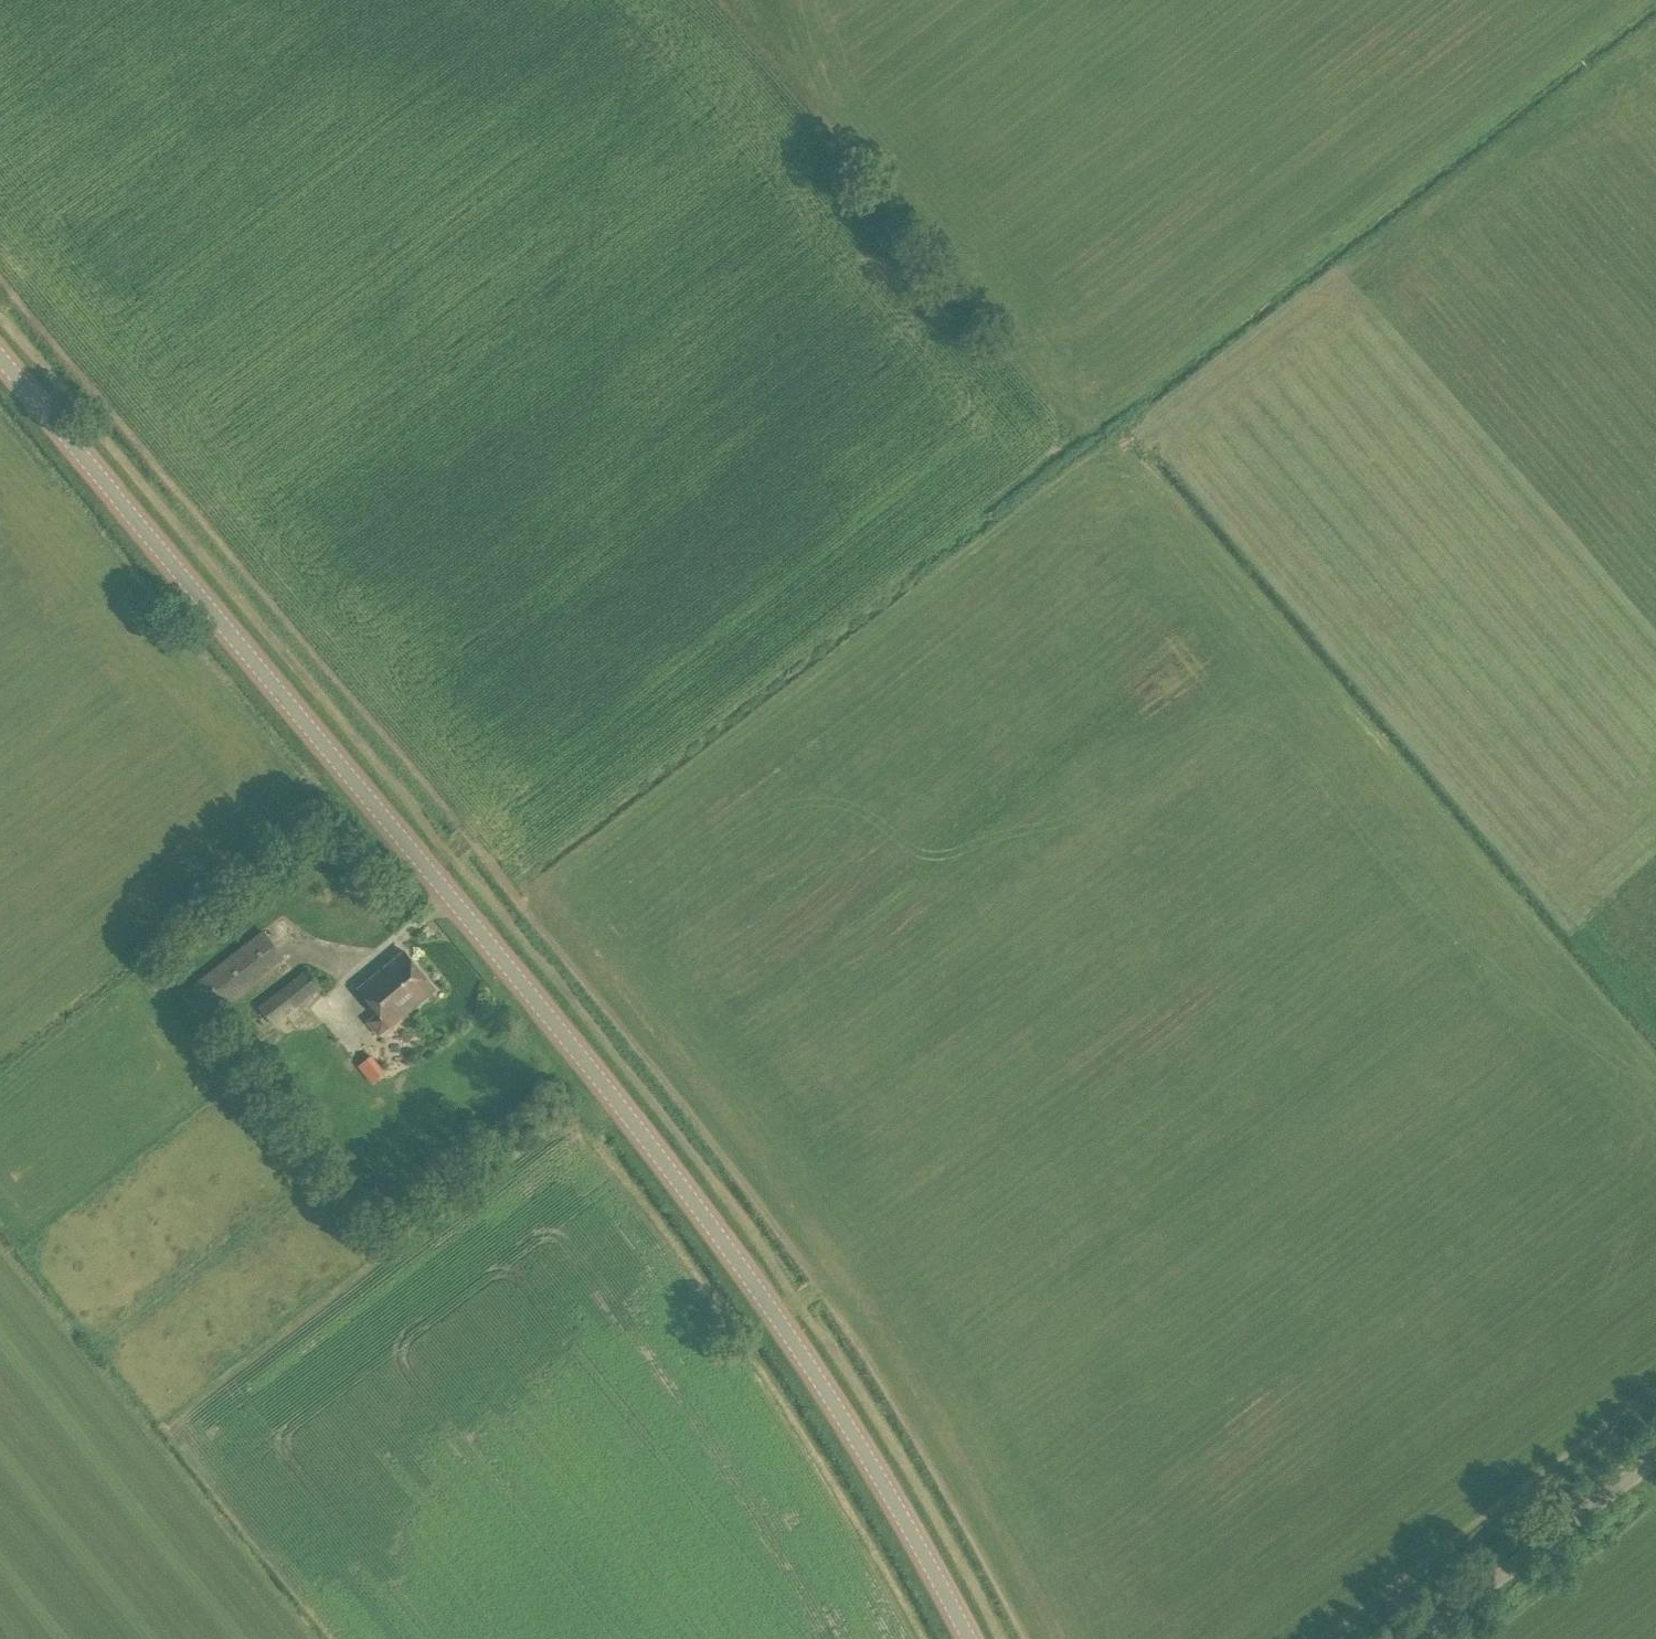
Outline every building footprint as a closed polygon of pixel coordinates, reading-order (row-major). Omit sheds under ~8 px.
[(188,1001),(199,1016),(209,1009),(214,1015),(285,959),(263,931),(192,987),(197,992),(188,1001)] [(436,988),(421,970),(405,951),(360,988),(379,1011),(367,1021),(379,1035),(391,1026),(436,988)] [(310,965),(264,1004),(281,1023),(327,984),(310,965)]
